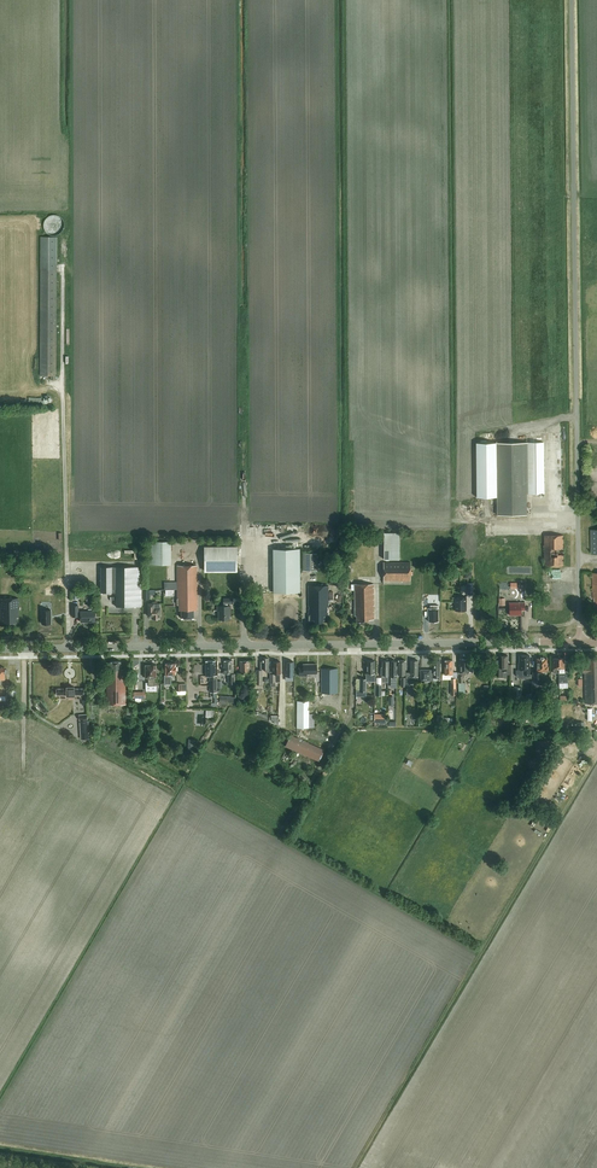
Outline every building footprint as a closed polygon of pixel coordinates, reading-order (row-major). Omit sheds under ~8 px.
[(57,237),(41,237),(40,375),(51,375),(51,380),(56,380),(57,237)] [(497,495),(497,515),(527,514),(527,493),(544,493),(544,442),(477,443),(478,496),(497,495)] [(400,532),(384,532),(384,559),(400,559),(400,532)] [(564,565),(564,535),(544,535),(544,565),(564,565)] [(151,564),(171,564),(170,540),(150,540),(151,564)] [(238,572),(238,546),(205,546),(205,572),(238,572)] [(273,549),(273,592),(300,592),(300,548),(273,549)] [(317,553),(303,553),(303,570),(317,570),(317,553)] [(411,583),(411,562),(383,562),(383,583),(411,583)] [(178,602),(179,602),(179,610),(182,610),(182,617),(194,617),(193,610),(198,610),(197,565),(177,565),(178,602)] [(142,567),(101,567),(101,592),(116,592),(116,606),(142,606),(142,567)] [(368,619),(374,619),(374,583),(354,584),(355,607),(354,607),(355,616),(357,615),(357,622),(368,622),(368,619)] [(330,615),(330,610),(330,606),(328,606),(328,585),(308,585),(309,620),(314,620),(314,622),(319,622),(320,623),(321,623),(322,622),(323,622),(323,620),(327,620),(327,615),(330,615)] [(150,595),(155,594),(155,590),(143,590),(143,599),(150,599),(150,595)] [(455,603),(456,603),(456,610),(466,610),(465,597),(455,597),(455,603)] [(17,623),(17,617),(19,617),(18,598),(0,598),(0,623),(17,623)] [(228,603),(233,603),(233,598),(223,598),(223,606),(217,606),(217,610),(219,610),(219,619),(230,619),(230,615),(231,615),(231,606),(228,606),(228,603)] [(429,621),(438,621),(438,600),(434,600),(434,605),(430,605),(430,608),(428,608),(428,615),(429,615),(429,621)] [(154,603),(154,601),(152,602),(152,603),(148,603),(149,616),(154,616),(154,618),(160,618),(160,603),(154,603)] [(521,610),(525,610),(525,602),(519,602),(519,605),(509,605),(510,613),(521,613),(521,610)] [(51,610),(42,610),(42,623),(51,623),(51,610)] [(89,621),(95,621),(95,611),(81,611),(81,620),(89,620),(89,621)] [(508,675),(512,674),(511,664),(508,664),(508,655),(500,655),(500,660),(499,660),(499,677),(508,677),(508,675)] [(529,674),(529,669),(529,655),(520,655),(520,663),(519,663),(519,669),(523,669),(523,674),(529,674)] [(256,684),(262,684),(262,668),(266,668),(266,672),(270,672),(270,668),(269,668),(269,658),(262,658),(262,661),(260,661),(260,670),(256,670),(256,684)] [(541,671),(549,671),(548,665),(547,665),(547,658),(537,658),(537,672),(533,672),(534,681),(541,680),(541,671)] [(559,658),(559,673),(559,683),(568,682),(567,671),(564,671),(564,658),(559,658)] [(465,672),(472,672),(472,667),(469,667),(469,659),(460,659),(460,672),(457,672),(457,675),(458,675),(459,692),(465,692),(465,682),(463,682),(463,675),(465,675),(465,672)] [(585,698),(585,703),(596,703),(596,659),(589,659),(589,661),(584,661),(584,666),(582,666),(582,673),(584,673),(585,698)] [(210,692),(217,692),(217,675),(215,675),(215,660),(206,660),(206,676),(210,676),(210,692)] [(224,667),(224,674),(228,673),(228,683),(235,683),(235,673),(233,673),(233,665),(232,665),(232,660),(224,660),(224,667)] [(249,670),(253,670),(253,660),(240,661),(240,673),(238,673),(238,678),(246,678),(246,673),(249,673),(249,670)] [(375,673),(375,660),(367,661),(367,673),(367,679),(360,679),(360,690),(356,690),(356,696),(366,697),(366,690),(367,690),(367,684),(367,681),(374,681),(375,681),(375,679),(375,673)] [(107,704),(126,704),(125,669),(121,669),(121,661),(110,661),(110,669),(108,669),(108,677),(107,677),(107,678),(101,678),(101,683),(107,682),(107,704)] [(280,674),(281,674),(281,661),(273,662),(273,673),(270,673),(270,682),(275,682),(280,682),(280,674)] [(294,671),(294,662),(286,661),(286,670),(285,670),(285,688),(285,695),(293,695),(294,671)] [(155,677),(156,677),(156,665),(155,664),(154,663),(153,663),(152,665),(151,665),(145,665),(145,677),(148,677),(148,685),(155,685),(155,677)] [(176,670),(176,666),(176,663),(166,663),(166,675),(164,675),(165,684),(172,684),(171,674),(176,674),(176,670)] [(307,673),(317,673),(317,664),(303,664),(303,668),(299,668),(299,676),(307,675),(307,673)] [(338,694),(338,669),(322,668),(321,694),(338,694)] [(74,689),(74,687),(67,687),(67,689),(56,689),(56,695),(67,695),(67,696),(74,696),(74,695),(84,695),(84,689),(74,689)] [(522,687),(513,687),(512,699),(521,699),(522,687)] [(313,698),(313,694),(303,695),(304,701),(297,701),(297,737),(290,735),(285,747),(287,748),(319,761),(324,750),(309,743),(309,728),(309,701),(313,701),(313,698)] [(386,714),(374,713),(374,722),(377,722),(377,723),(385,723),(386,714)] [(88,721),(80,722),(81,739),(89,738),(88,721)]
